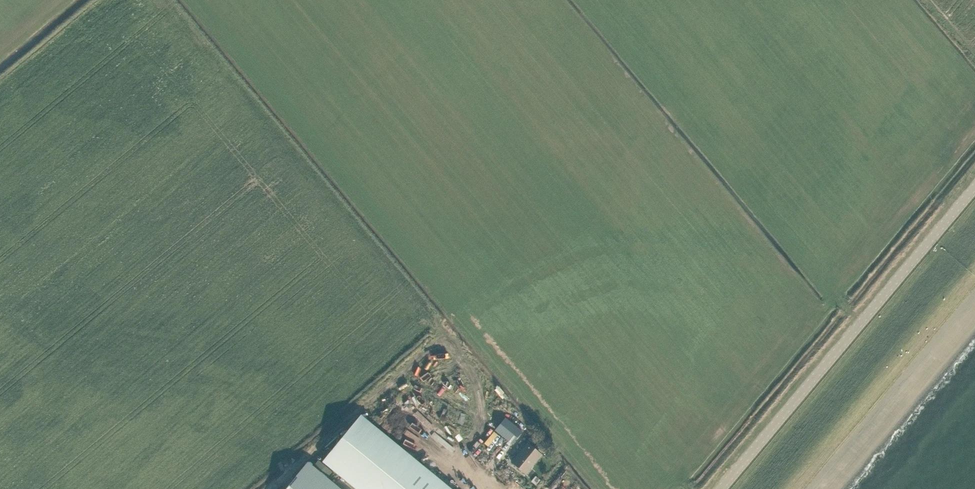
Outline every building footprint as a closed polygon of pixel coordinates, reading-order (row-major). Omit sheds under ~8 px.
[(322,462),(356,488),(451,488),(361,415),(322,462)] [(506,418),(495,431),(512,444),(522,432),(506,418)] [(522,451),(513,463),(526,474),(541,455),(528,444),(527,445),(523,442),(518,448),(522,451)] [(309,464),(288,488),(339,488),(309,464)]
